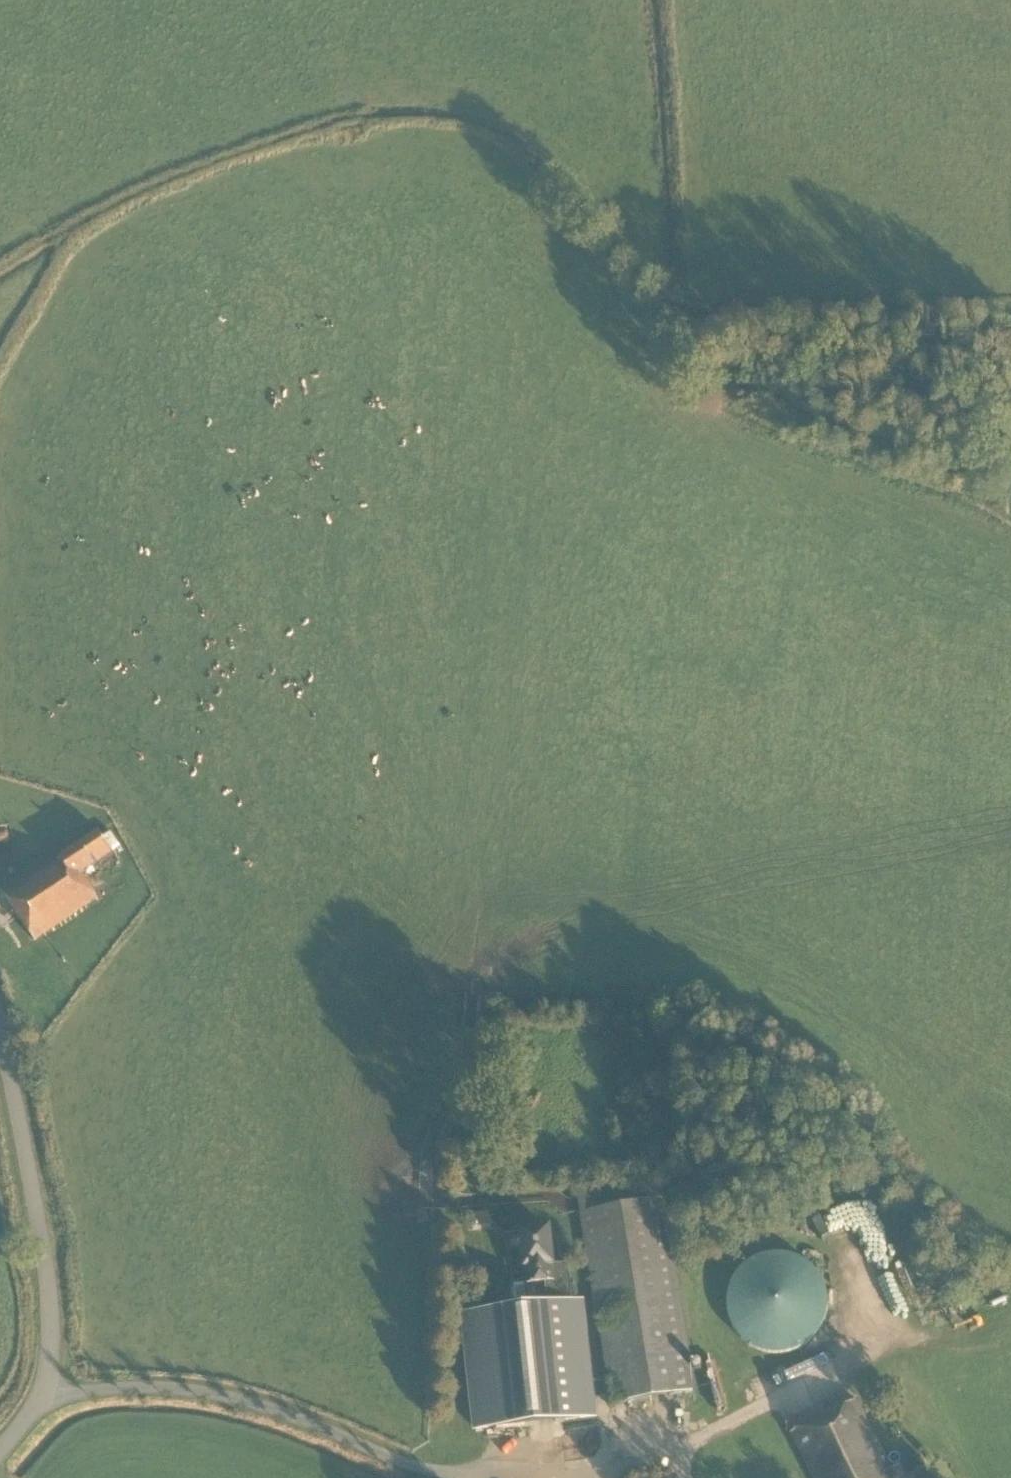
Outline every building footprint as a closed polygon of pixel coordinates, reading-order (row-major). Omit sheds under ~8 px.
[(112,850),(97,829),(3,894),(35,940),(96,898),(79,873),(112,850)] [(610,1405),(690,1392),(660,1199),(579,1211),(610,1405)] [(593,1418),(580,1301),(572,1302),(568,1265),(553,1266),(549,1228),(523,1231),(529,1284),(546,1282),(548,1305),(464,1314),(477,1431),(593,1418)] [(727,1292),(725,1304),(727,1316),(731,1328),(738,1338),(747,1346),(758,1352),(770,1355),(782,1355),(794,1352),(805,1346),(814,1338),(821,1328),(825,1316),(827,1304),(825,1292),(821,1281),(814,1271),(805,1263),(794,1257),(782,1254),(770,1254),(758,1257),(747,1263),(738,1271),(731,1281),(727,1292)] [(853,1399),(787,1433),(810,1477),(893,1477),(853,1399)]
